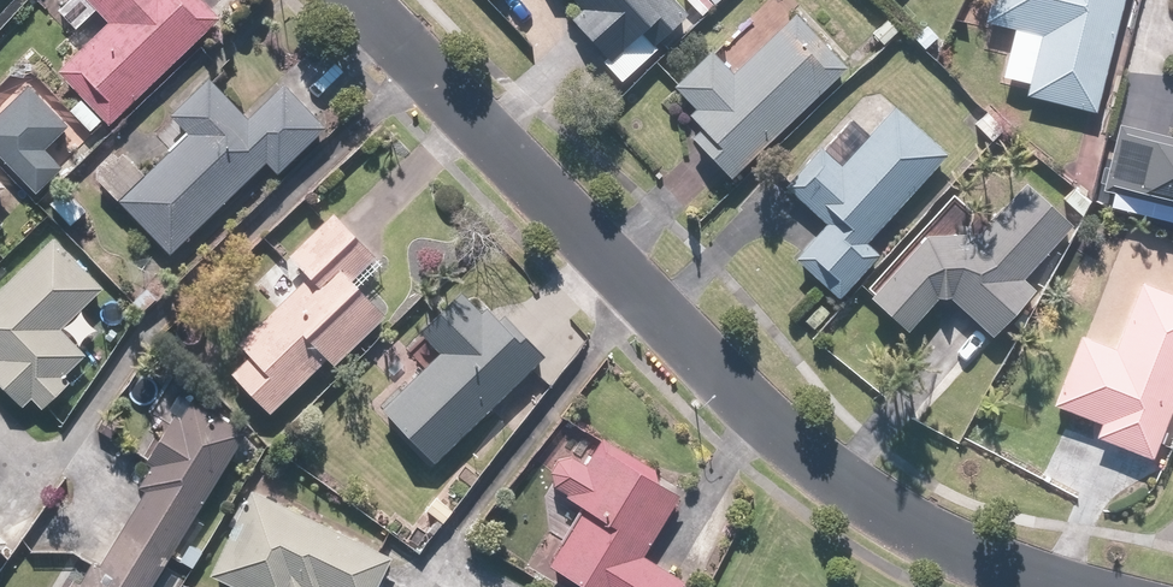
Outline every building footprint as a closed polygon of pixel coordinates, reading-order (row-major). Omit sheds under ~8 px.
[(210,0),(91,0),(113,24),(65,69),(113,121),(227,17),(210,0)] [(719,3),(716,0),(578,0),(586,9),(575,20),(610,57),(605,61),(630,87),(719,3)] [(1125,0),(992,0),(987,21),(1041,34),(1026,98),(1098,115),(1125,0)] [(849,64),(796,12),(734,73),(713,52),(680,84),(701,106),(693,113),(708,129),(697,139),(735,177),(849,64)] [(215,81),(157,133),(176,154),(148,178),(123,151),(98,172),(171,253),(268,166),(274,172),(328,124),(287,79),(246,115),(215,81)] [(74,125),(33,83),(0,115),(0,150),(40,190),(66,164),(50,148),(74,125)] [(949,153),(897,107),(871,136),(848,115),(786,184),(827,220),(794,257),(842,300),(884,254),(870,242),(949,153)] [(1119,123),(1104,190),(1172,206),(1172,135),(1119,123)] [(9,188),(0,179),(0,197),(9,188)] [(1030,181),(984,231),(931,232),(875,291),(913,327),(948,290),(995,334),(1035,291),(1023,279),(1075,223),(1030,181)] [(68,189),(52,203),(73,226),(89,212),(68,189)] [(388,263),(336,209),(287,256),(306,275),(238,341),(251,355),(232,373),(272,415),(332,358),(338,365),(391,314),(364,286),(388,263)] [(45,408),(74,379),(69,374),(90,353),(65,327),(107,285),(59,237),(0,295),(0,381),(26,407),(35,398),(45,408)] [(1154,459),(1172,410),(1172,291),(1143,279),(1115,347),(1082,334),(1055,404),(1102,422),(1096,437),(1154,459)] [(382,407),(436,462),(548,354),(505,311),(495,321),(464,288),(421,330),(441,350),(382,407)] [(249,430),(187,392),(146,459),(153,463),(139,485),(147,490),(102,564),(94,559),(81,581),(74,577),(68,586),(153,586),(249,430)] [(588,586),(682,586),(686,580),(646,555),(686,492),(660,476),(662,472),(604,436),(588,462),(575,454),(561,456),(551,471),(556,485),(587,504),(550,563),(588,586)] [(253,485),(209,573),(238,586),(381,586),(397,556),(253,485)] [(10,541),(0,530),(0,551),(10,541)]
